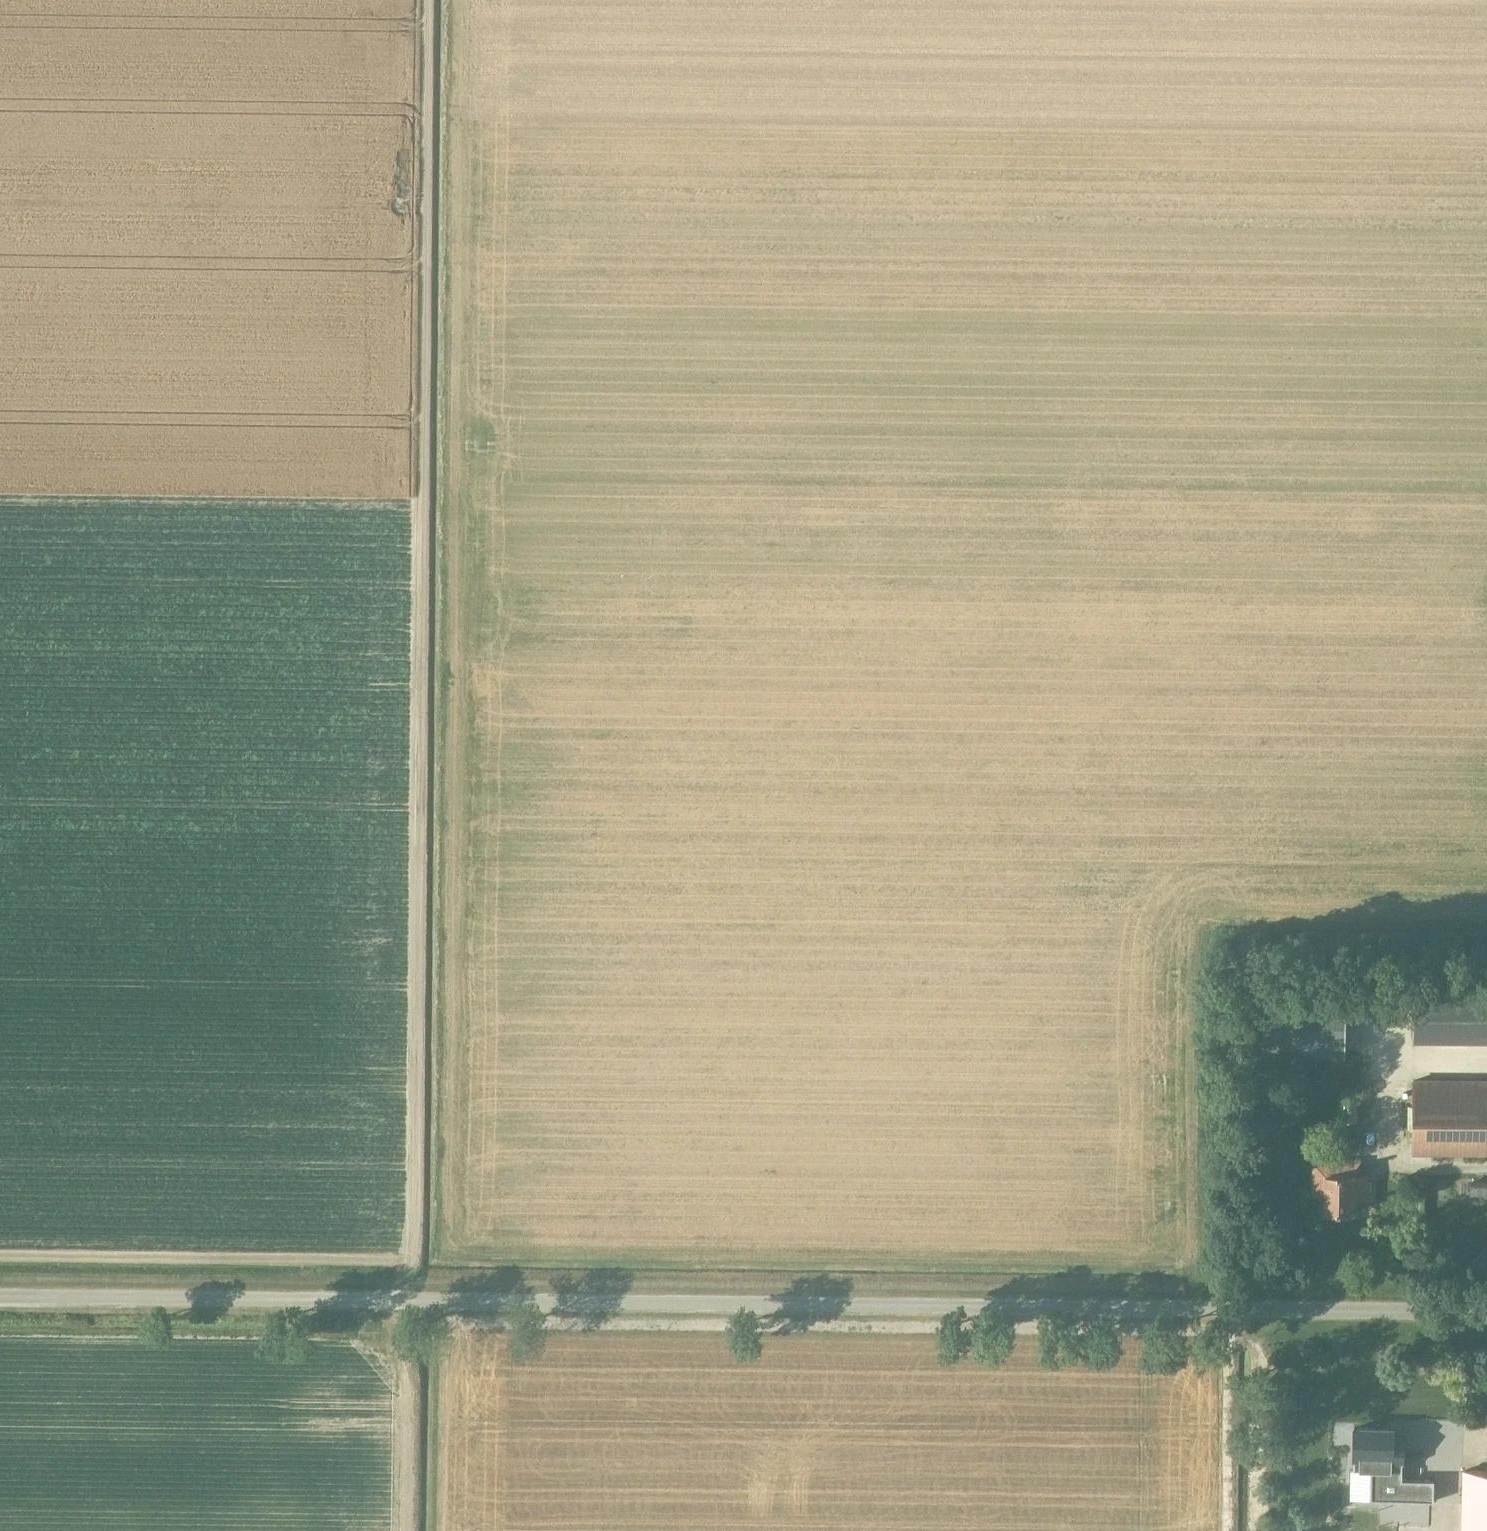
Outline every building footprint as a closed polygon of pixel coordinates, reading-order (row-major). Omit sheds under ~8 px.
[(1413,991),(1413,1042),(1486,1042),(1486,991),(1413,991)] [(1413,1080),(1412,1153),(1486,1153),(1486,1080),(1413,1080)] [(1351,1108),(1338,1109),(1339,1125),(1352,1125),(1351,1108)] [(1325,1172),(1312,1172),(1312,1196),(1324,1196),(1324,1212),(1352,1212),(1352,1196),(1367,1196),(1367,1174),(1355,1174),(1355,1162),(1325,1162),(1325,1172)] [(1405,1428),(1405,1429),(1392,1428),(1393,1428),(1355,1426),(1354,1454),(1353,1454),(1353,1469),(1391,1471),(1392,1456),(1416,1456),(1417,1428),(1405,1428)] [(1462,1470),(1461,1530),(1486,1530),(1486,1470),(1462,1470)]
